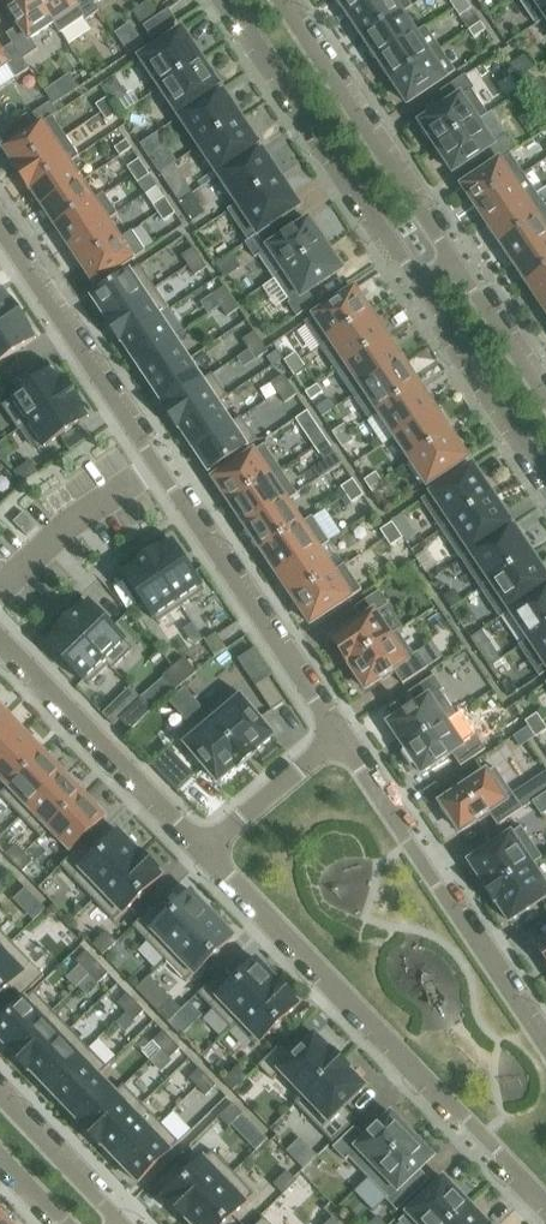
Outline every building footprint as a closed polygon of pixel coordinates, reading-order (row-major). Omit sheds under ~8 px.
[(12,13),(11,13),(20,26),(21,26),(7,35),(13,44),(25,61),(39,52),(32,40),(54,25),(61,35),(62,35),(39,0),(3,0),(12,13)] [(62,35),(85,19),(87,23),(100,14),(95,6),(92,0),(39,0),(62,35)] [(350,18),(377,0),(338,0),(350,18)] [(350,18),(365,39),(403,14),(403,15),(413,8),(408,0),(377,0),(350,18)] [(450,2),(455,10),(467,2),(466,0),(453,0),(450,2)] [(538,26),(545,21),(545,0),(520,0),(538,26)] [(467,2),(455,10),(460,18),(472,10),(467,2)] [(170,11),(144,28),(153,41),(178,24),(170,11)] [(403,14),(365,39),(370,47),(379,61),(417,36),(416,35),(403,15),(403,14)] [(481,24),(469,32),(475,40),(487,32),(481,24)] [(131,25),(116,35),(130,56),(145,46),(131,25)] [(417,36),(379,61),(388,75),(393,83),(441,51),(426,28),(416,35),(417,36)] [(191,43),(183,31),(141,59),(161,89),(203,61),(193,46),(194,46),(192,42),(191,43)] [(17,80),(31,71),(24,62),(25,61),(13,44),(2,52),(0,50),(0,92),(17,80)] [(441,51),(393,83),(398,90),(409,105),(456,73),(441,51)] [(528,55),(511,67),(520,80),(529,74),(537,69),(528,55)] [(213,76),(203,61),(161,89),(180,118),(225,89),(224,87),(221,89),(215,79),(216,79),(214,75),(213,76)] [(529,74),(520,80),(527,90),(536,84),(529,74)] [(449,105),(421,124),(437,148),(438,149),(478,122),(479,123),(489,116),(473,92),(475,90),(466,77),(441,94),(449,105)] [(116,80),(105,87),(116,104),(117,103),(127,96),(116,80)] [(56,86),(46,92),(54,105),(65,98),(56,86)] [(226,90),(225,89),(180,118),(200,148),(242,120),(232,105),(233,104),(231,101),(230,101),(223,92),(226,90)] [(108,98),(96,106),(102,114),(114,106),(108,98)] [(538,106),(545,117),(545,100),(538,106)] [(114,106),(102,114),(107,122),(119,114),(114,106)] [(28,115),(2,133),(11,146),(37,129),(28,115)] [(11,146),(5,150),(18,169),(17,170),(18,171),(67,138),(53,118),(37,129),(11,146)] [(242,120),(200,148),(219,177),(264,147),(263,146),(260,147),(254,138),(255,137),(253,134),(252,134),(242,120)] [(438,149),(437,148),(435,149),(437,152),(438,152),(446,164),(445,165),(448,168),(449,167),(454,174),(484,154),(493,167),(511,155),(518,150),(508,136),(494,145),(479,123),(478,122),(438,149)] [(67,138),(18,171),(30,190),(79,157),(67,138)] [(127,142),(115,150),(120,157),(132,149),(127,142)] [(264,147),(219,177),(239,206),(281,178),(271,163),(272,163),(269,159),(269,160),(262,150),(265,149),(264,147)] [(493,167),(463,187),(476,207),(525,175),(511,155),(493,167)] [(79,157),(30,190),(31,191),(32,190),(44,208),(82,183),(70,165),(80,158),(79,157)] [(140,161),(128,169),(133,177),(145,169),(140,161)] [(173,166),(160,174),(166,184),(179,175),(173,166)] [(145,169),(133,177),(138,185),(150,177),(145,169)] [(537,194),(525,175),(476,207),(489,226),(537,194)] [(281,178),(239,206),(229,213),(249,243),(271,228),(301,208),(293,196),(294,195),(291,192),(291,193),(281,178)] [(82,183),(44,208),(57,228),(105,196),(104,195),(94,201),(82,183)] [(489,226),(502,246),(545,216),(545,207),(537,194),(489,226)] [(194,195),(181,204),(187,214),(200,205),(194,195)] [(105,196),(57,228),(70,247),(118,215),(105,196)] [(165,199),(154,207),(159,215),(171,207),(165,199)] [(171,207),(159,215),(164,223),(176,215),(171,207)] [(118,215),(70,247),(82,266),(121,241),(108,222),(118,216),(118,215)] [(502,246),(515,265),(545,244),(545,216),(502,246)] [(249,243),(246,245),(256,260),(260,257),(276,280),(326,246),(327,247),(329,246),(327,243),(326,243),(318,231),(316,228),(315,229),(310,221),(280,241),(271,228),(249,243)] [(121,241),(82,266),(96,286),(134,261),(145,253),(132,233),(121,241)] [(515,265),(528,284),(545,272),(545,244),(515,265)] [(326,246),(276,280),(291,304),(289,305),(298,318),(323,302),(315,290),(343,271),(327,247),(326,246)] [(182,257),(189,267),(201,259),(194,249),(182,257)] [(189,267),(196,277),(208,269),(201,259),(189,267)] [(140,267),(93,298),(108,320),(106,321),(107,322),(156,289),(140,267)] [(528,284),(541,303),(545,300),(545,272),(528,284)] [(213,296),(221,307),(233,299),(225,288),(213,296)] [(156,289),(107,322),(122,345),(124,344),(162,319),(161,318),(171,312),(156,289)] [(356,290),(305,324),(322,349),(372,315),(356,290)] [(21,316),(5,292),(0,295),(0,330),(21,316)] [(221,307),(228,318),(240,310),(233,299),(221,307)] [(372,315),(322,349),(338,373),(388,339),(372,315)] [(0,330),(0,364),(37,339),(21,316),(0,330)] [(175,339),(162,319),(124,344),(129,353),(129,354),(134,360),(137,365),(175,339)] [(262,343),(255,333),(243,341),(250,351),(262,343)] [(175,339),(137,365),(152,386),(190,361),(175,339)] [(388,339),(338,373),(354,397),(404,363),(388,339)] [(250,351),(257,361),(269,353),(262,343),(250,351)] [(271,357),(268,359),(274,367),(284,360),(278,352),(271,357)] [(297,354),(285,362),(290,370),(302,362),(297,354)] [(190,361),(152,386),(158,396),(157,396),(162,403),(165,406),(203,381),(190,361)] [(302,362),(290,370),(295,378),(307,370),(302,362)] [(404,363),(354,397),(370,422),(380,415),(380,414),(420,387),(404,363)] [(19,431),(74,394),(58,370),(3,408),(19,431)] [(165,406),(164,407),(180,431),(181,430),(219,405),(228,398),(213,375),(203,381),(165,406)] [(289,383),(284,376),(272,384),(279,394),(291,386),(289,383)] [(285,404),(298,396),(291,386),(279,394),(285,404)] [(318,386),(306,394),(312,402),(323,394),(318,386)] [(420,387),(380,414),(380,415),(396,438),(436,411),(437,412),(439,411),(429,396),(427,397),(420,387)] [(74,394),(19,431),(19,432),(24,429),(39,452),(90,418),(74,394)] [(331,400),(316,409),(322,418),(336,409),(331,400)] [(219,405),(181,430),(195,451),(242,419),(242,418),(232,424),(219,405)] [(436,411),(396,438),(412,462),(452,435),(437,412),(436,411)] [(242,419),(195,451),(210,474),(257,442),(242,419)] [(345,426),(333,434),(338,442),(350,434),(345,426)] [(327,441),(321,433),(310,441),(315,449),(327,441)] [(350,434),(338,442),(343,450),(355,442),(350,434)] [(452,435),(412,462),(428,487),(469,460),(452,435)] [(332,449),(327,441),(315,449),(320,457),(332,449)] [(282,471),(265,446),(214,480),(231,505),(282,471)] [(30,463),(14,473),(22,485),(39,475),(30,463)] [(474,467),(422,501),(442,532),(494,497),(484,482),(485,481),(483,478),(482,479),(474,467)] [(298,495),(282,471),(231,505),(247,529),(298,495)] [(377,474),(365,482),(370,490),(382,482),(377,474)] [(359,489),(353,481),(342,489),(347,497),(359,489)] [(382,482),(370,490),(376,498),(387,490),(382,482)] [(364,497),(359,489),(347,497),(352,505),(364,497)] [(314,519),(313,518),(304,524),(289,502),(298,496),(298,495),(247,529),(263,553),(314,519)] [(494,497),(442,532),(461,561),(516,524),(515,523),(512,524),(506,515),(507,514),(504,511),(494,497)] [(24,514),(14,524),(27,537),(38,527),(24,514)] [(402,515),(392,522),(393,524),(397,530),(398,532),(409,525),(402,515)] [(263,553),(270,563),(268,564),(271,568),(276,575),(275,575),(278,579),(280,578),(320,551),(330,544),(314,519),(263,553)] [(397,530),(393,524),(381,532),(386,540),(398,532),(397,530)] [(516,524),(461,561),(481,590),(533,555),(523,540),(524,540),(522,536),(521,537),(514,527),(517,526),(516,524)] [(403,540),(398,532),(386,540),(392,548),(403,540)] [(148,558),(182,608),(206,592),(172,542),(148,558)] [(346,567),(345,566),(335,573),(320,551),(280,578),(295,601),(346,567)] [(481,590),(500,619),(545,588),(545,575),(545,573),(543,569),(543,570),(533,555),(481,590)] [(182,608),(148,558),(125,574),(158,624),(180,610),(182,608)] [(295,601),(312,626),(362,592),(346,567),(295,601)] [(500,619),(501,620),(511,613),(529,641),(519,647),(520,648),(545,631),(545,588),(500,619)] [(454,590),(444,597),(451,607),(461,600),(454,590)] [(350,666),(392,638),(376,614),(389,606),(380,592),(355,609),(363,621),(333,641),(350,666)] [(68,623),(114,671),(134,651),(88,603),(68,623)] [(114,671),(68,623),(47,643),(89,686),(109,667),(113,671),(114,671)] [(482,631),(470,639),(478,651),(491,643),(482,631)] [(520,648),(540,678),(545,674),(545,631),(520,648)] [(401,636),(399,633),(350,666),(367,691),(381,681),(382,681),(395,673),(404,685),(429,669),(419,654),(415,656),(401,636)] [(205,642),(216,658),(228,650),(217,634),(205,642)] [(174,668),(186,683),(197,673),(185,659),(174,668)] [(186,683),(174,668),(163,677),(175,692),(186,683)] [(256,687),(273,712),(286,703),(269,678),(256,687)] [(457,716),(441,693),(444,691),(435,678),(409,694),(417,706),(390,725),(406,749),(404,750),(404,751),(457,716)] [(206,713),(247,762),(257,754),(256,753),(275,737),(234,690),(206,713)] [(153,711),(142,699),(120,721),(122,723),(131,732),(153,711)] [(247,762),(206,713),(179,736),(219,784),(237,769),(238,770),(247,762)] [(0,720),(0,759),(27,733),(26,732),(25,733),(6,714),(0,720)] [(538,715),(526,723),(531,731),(543,723),(538,715)] [(404,751),(406,753),(406,752),(414,765),(416,768),(418,767),(423,775),(452,755),(462,768),(487,751),(476,736),(462,746),(447,723),(457,717),(457,716),(404,751)] [(531,731),(536,739),(545,732),(545,727),(543,723),(531,731)] [(45,755),(37,746),(39,745),(27,733),(0,759),(0,779),(9,788),(1,796),(2,797),(45,755)] [(196,777),(170,749),(152,766),(179,794),(196,777)] [(45,755),(2,797),(21,818),(66,774),(66,773),(65,775),(45,755)] [(443,804),(446,810),(461,832),(477,822),(490,814),(498,827),(533,804),(545,795),(545,773),(513,795),(496,769),(487,775),(443,804)] [(66,774),(21,818),(41,838),(85,796),(77,788),(79,786),(66,774)] [(533,804),(542,817),(545,814),(545,795),(533,804)] [(85,796),(41,838),(42,840),(51,832),(71,852),(106,818),(85,796)] [(482,883),(489,894),(542,858),(522,828),(470,863),(483,883),(482,883)] [(94,901),(142,855),(121,833),(97,857),(85,844),(62,867),(94,901)] [(6,856),(15,865),(25,855),(17,846),(6,856)] [(142,855),(94,901),(115,923),(163,876),(160,873),(142,854),(142,855)] [(25,855),(15,865),(23,873),(33,863),(25,855)] [(542,858),(489,894),(496,904),(497,904),(510,923),(545,899),(545,886),(533,866),(543,859),(542,858)] [(166,962),(215,914),(198,897),(197,898),(193,894),(169,918),(157,905),(134,928),(166,962)] [(215,914),(166,962),(187,983),(235,937),(215,917),(216,915),(215,914)] [(13,943),(0,930),(0,955),(13,943)] [(94,947),(104,957),(117,944),(107,933),(94,947)] [(545,959),(545,941),(538,947),(545,959)] [(0,955),(0,997),(10,988),(21,1000),(45,977),(13,943),(0,955)] [(87,953),(77,963),(90,977),(101,966),(87,953)] [(255,1007),(279,983),(258,962),(234,985),(222,973),(199,996),(231,1029),(255,1007)] [(101,966),(90,977),(99,985),(109,975),(101,966)] [(279,983),(255,1007),(231,1029),(232,1030),(236,1026),(256,1047),(300,1005),(297,1002),(297,1001),(279,983)] [(0,1026),(0,1040),(11,1051),(10,1052),(11,1053),(53,1012),(34,993),(26,1001),(0,1026)] [(128,995),(118,1005),(126,1014),(137,1004),(128,995)] [(159,1014),(169,1025),(169,1024),(183,1011),(173,1001),(159,1014)] [(137,1004),(126,1014),(135,1023),(145,1012),(137,1004)] [(53,1012),(11,1053),(29,1072),(71,1031),(53,1012)] [(71,1031),(29,1072),(30,1073),(31,1072),(48,1089),(89,1049),(71,1031)] [(164,1032),(154,1043),(162,1051),(173,1041),(164,1032)] [(297,1105),(342,1061),(334,1052),(333,1053),(316,1036),(295,1057),(283,1044),(260,1067),(274,1082),(282,1074),(304,1097),(296,1105),(297,1105)] [(162,1051),(171,1060),(181,1050),(173,1041),(162,1051)] [(89,1049),(48,1089),(66,1108),(107,1068),(89,1049)] [(342,1061),(297,1105),(333,1144),(357,1121),(345,1109),(367,1088),(350,1071),(351,1070),(342,1061)] [(107,1068),(66,1108),(83,1126),(82,1127),(83,1128),(117,1095),(100,1078),(109,1070),(107,1068)] [(248,1079),(238,1068),(224,1082),(234,1092),(248,1079)] [(200,1070),(190,1080),(198,1089),(209,1078),(200,1070)] [(198,1089),(207,1097),(217,1087),(209,1078),(198,1089)] [(117,1095),(83,1128),(101,1147),(143,1106),(126,1087),(117,1095)] [(220,1118),(230,1128),(244,1115),(234,1105),(220,1118)] [(143,1106),(101,1147),(102,1148),(103,1147),(120,1164),(161,1124),(143,1106)] [(350,1159),(369,1179),(415,1135),(413,1133),(402,1123),(403,1122),(400,1120),(398,1121),(392,1115),(366,1139),(355,1128),(334,1149),(346,1162),(350,1159)] [(161,1124),(120,1164),(139,1184),(172,1152),(180,1144),(179,1143),(161,1124)] [(369,1179),(388,1199),(386,1201),(398,1213),(430,1182),(420,1172),(433,1158),(414,1138),(416,1136),(415,1135),(369,1179)] [(214,1152),(166,1198),(169,1202),(186,1220),(187,1220),(234,1174),(214,1152)] [(275,1186),(285,1196),(299,1183),(289,1173),(275,1186)] [(187,1220),(191,1223),(226,1223),(255,1196),(234,1174),(187,1220)] [(401,1223),(451,1223),(470,1205),(458,1193),(458,1192),(455,1189),(455,1190),(445,1179),(400,1223),(401,1223)] [(485,1221),(483,1218),(482,1218),(470,1205),(451,1223),(488,1223),(485,1221)] [(8,1219),(7,1217),(6,1219),(0,1213),(0,1223),(3,1223),(8,1219)]
